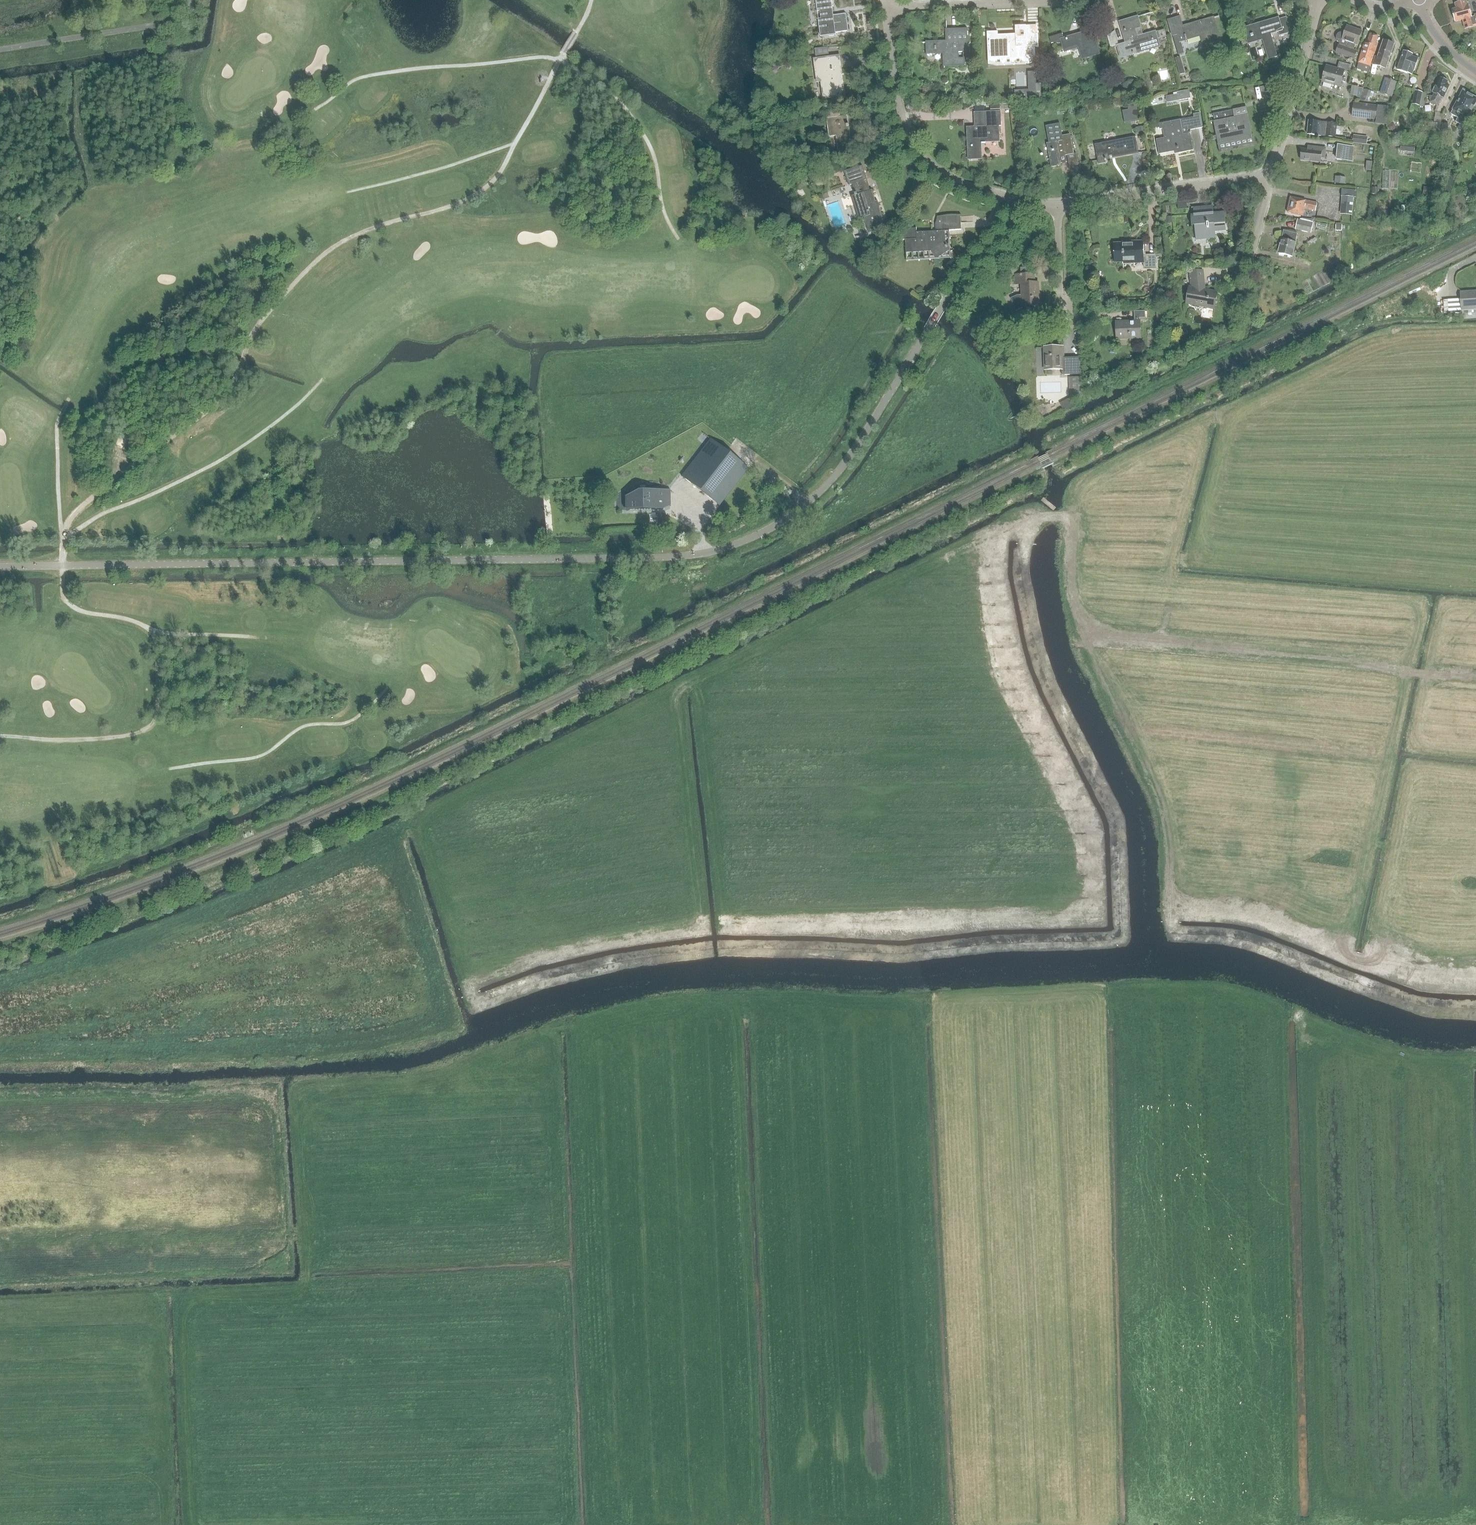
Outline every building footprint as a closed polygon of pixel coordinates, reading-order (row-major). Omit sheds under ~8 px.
[(813,14),(818,13),(821,38),(836,36),(836,33),(848,32),(846,14),(834,16),(832,0),(811,0),(813,14)] [(1452,10),(1456,22),(1462,20),(1465,29),(1475,26),(1475,20),(1475,16),(1471,17),(1468,6),(1466,1),(1455,4),(1456,9),(1452,10)] [(1117,46),(1121,58),(1133,55),(1134,54),(1134,53),(1159,46),(1155,32),(1137,37),(1135,28),(1140,26),(1137,17),(1120,22),(1123,32),(1126,31),(1129,42),(1117,46)] [(1279,18),(1243,29),(1247,40),(1263,36),(1270,60),(1279,58),(1272,35),(1279,33),(1280,37),(1291,34),(1287,18),(1280,20),(1279,18)] [(1180,19),(1168,23),(1173,37),(1178,55),(1184,53),(1181,44),(1201,38),(1204,50),(1222,44),(1215,19),(1183,28),(1180,19)] [(1344,34),(1343,34),(1341,34),(1340,34),(1339,34),(1338,35),(1337,35),(1336,36),(1336,37),(1336,38),(1336,39),(1336,40),(1336,41),(1336,42),(1337,43),(1338,44),(1339,44),(1341,45),(1340,47),(1338,46),(1336,54),(1354,60),(1357,52),(1351,50),(1353,45),(1357,46),(1362,32),(1347,27),(1344,34)] [(967,30),(957,30),(957,39),(947,40),(947,43),(927,44),(927,55),(943,54),(943,67),(962,66),(962,59),(959,59),(959,53),(965,53),(965,41),(968,41),(967,30)] [(1165,30),(1158,32),(1160,39),(1167,37),(1165,30)] [(1062,34),(1049,38),(1051,44),(1061,41),(1064,52),(1079,48),(1082,60),(1099,55),(1092,31),(1063,40),(1062,34)] [(988,33),(988,32),(987,32),(989,64),(989,59),(1026,58),(1028,63),(1027,63),(1028,64),(1036,62),(1035,48),(1039,47),(1038,34),(1026,35),(1026,38),(1020,38),(1020,34),(1016,34),(998,35),(998,32),(997,32),(997,33),(988,33)] [(1116,32),(1108,34),(1111,47),(1119,45),(1116,32)] [(1378,38),(1370,35),(1367,44),(1364,43),(1357,63),(1370,67),(1378,44),(1376,43),(1378,38)] [(1375,58),(1373,65),(1387,69),(1394,45),(1383,42),(1378,59),(1375,58)] [(816,50),(817,57),(829,56),(828,49),(816,50)] [(1405,54),(1403,53),(1397,71),(1406,74),(1408,69),(1414,71),(1418,60),(1411,58),(1412,56),(1409,55),(1410,53),(1406,52),(1405,54)] [(1185,73),(1180,57),(1175,58),(1180,75),(1185,73)] [(837,58),(814,60),(816,83),(821,82),(822,100),(843,97),(842,90),(843,90),(842,77),(839,77),(837,58)] [(1351,68),(1339,64),(1337,70),(1327,67),(1323,82),(1324,82),(1323,87),(1331,89),(1332,84),(1340,87),(1344,74),(1349,75),(1351,68)] [(1042,99),(1041,84),(1037,84),(1036,72),(1028,72),(1029,90),(1015,90),(1015,101),(1037,100),(1042,99)] [(1396,83),(1384,79),(1380,93),(1392,97),(1396,83)] [(1441,81),(1439,80),(1436,87),(1433,87),(1431,91),(1433,95),(1432,96),(1429,96),(1429,100),(1430,100),(1429,104),(1436,107),(1440,98),(1443,99),(1448,88),(1446,87),(1447,84),(1444,83),(1445,81),(1442,79),(1441,81)] [(1258,100),(1260,108),(1279,104),(1274,84),(1261,87),(1263,98),(1258,100)] [(1358,90),(1351,88),(1350,97),(1357,98),(1358,90)] [(1372,91),(1365,89),(1363,95),(1370,97),(1372,91)] [(1189,90),(1177,93),(1179,101),(1191,99),(1189,90)] [(1420,93),(1414,92),(1411,105),(1418,107),(1420,93)] [(1463,92),(1450,115),(1458,119),(1455,123),(1466,129),(1470,121),(1467,119),(1475,102),(1475,100),(1463,92)] [(1353,103),(1352,116),(1376,119),(1378,107),(1353,103)] [(1129,110),(1131,122),(1140,120),(1137,104),(1128,106),(1129,110)] [(968,133),(969,159),(979,158),(978,144),(981,144),(981,145),(985,145),(985,142),(999,142),(1000,142),(999,126),(1002,126),(1001,111),(974,113),(975,113),(976,127),(975,127),(975,128),(979,127),(979,133),(968,133)] [(1233,111),(1213,114),(1214,122),(1213,122),(1217,145),(1251,139),(1246,115),(1234,117),(1233,111)] [(1194,118),(1159,124),(1160,131),(1163,130),(1165,139),(1157,141),(1159,155),(1178,151),(1179,154),(1194,151),(1191,135),(1192,134),(1191,130),(1203,128),(1201,113),(1193,114),(1194,118)] [(848,117),(827,120),(830,138),(836,137),(839,154),(853,152),(848,117)] [(1308,122),(1307,135),(1335,138),(1336,124),(1308,122)] [(1441,123),(1428,122),(1427,135),(1439,136),(1441,123)] [(1049,143),(1047,143),(1051,168),(1061,167),(1061,163),(1067,162),(1066,156),(1067,155),(1069,168),(1078,166),(1076,155),(1073,155),(1070,135),(1062,136),(1060,124),(1046,126),(1049,143)] [(1352,143),(1366,145),(1367,138),(1353,136),(1352,143)] [(1105,163),(1105,160),(1139,154),(1136,137),(1095,145),(1098,161),(1098,164),(1105,163)] [(1354,147),(1338,145),(1336,160),(1353,162),(1354,147)] [(1325,149),(1307,147),(1307,151),(1302,150),(1300,161),(1320,163),(1320,158),(1324,159),(1325,149)] [(872,191),(870,191),(862,167),(843,172),(848,186),(852,185),(855,195),(854,195),(855,197),(857,205),(854,206),(858,219),(862,218),(867,234),(886,228),(877,201),(875,202),(872,191)] [(1346,177),(1335,176),(1334,183),(1345,184),(1346,177)] [(1436,188),(1424,187),(1423,195),(1435,196),(1436,188)] [(1357,190),(1342,189),(1341,196),(1342,197),(1340,215),(1352,216),(1354,198),(1356,198),(1357,190)] [(1317,204),(1291,198),(1287,213),(1302,217),(1304,209),(1315,211),(1317,204)] [(1206,208),(1192,210),(1193,216),(1190,217),(1191,228),(1196,228),(1197,240),(1215,239),(1214,232),(1225,231),(1223,214),(1207,216),(1206,208)] [(961,217),(938,218),(935,225),(935,232),(916,233),(916,229),(903,230),(902,236),(902,241),(906,240),(907,261),(951,259),(950,231),(961,231),(961,217)] [(1314,223),(1297,219),(1295,230),(1311,233),(1314,223)] [(1297,234),(1283,231),(1278,253),(1292,257),(1297,234)] [(1123,247),(1114,247),(1114,263),(1123,262),(1123,264),(1144,263),(1144,268),(1156,268),(1155,256),(1144,257),(1144,245),(1123,245),(1123,247)] [(1203,271),(1190,273),(1192,289),(1190,288),(1186,304),(1215,309),(1218,294),(1205,291),(1203,271)] [(1016,312),(1023,309),(1023,308),(1023,307),(1039,307),(1038,284),(1035,284),(1034,275),(1033,275),(1021,275),(1015,276),(1015,285),(1021,285),(1022,297),(1018,298),(1012,300),(1017,311),(1016,312)] [(1461,292),(1462,310),(1475,310),(1475,292),(1461,292)] [(1461,299),(1448,300),(1449,311),(1462,311),(1462,310),(1461,299)] [(1203,308),(1202,315),(1213,318),(1215,311),(1203,308)] [(1165,321),(1165,310),(1156,310),(1157,321),(1165,321)] [(1135,323),(1116,324),(1117,339),(1130,339),(1130,341),(1141,340),(1140,320),(1146,320),(1146,311),(1134,312),(1135,323)] [(1063,348),(1045,349),(1045,372),(1061,372),(1061,376),(1070,376),(1070,362),(1062,363),(1062,359),(1064,359),(1063,348)] [(1079,377),(1069,377),(1070,396),(1079,396),(1079,377)] [(744,475),(748,470),(749,469),(711,439),(682,477),(720,506),(730,494),(732,496),(747,477),(744,475)] [(666,499),(666,490),(648,490),(648,491),(638,491),(630,495),(625,497),(625,510),(630,510),(652,509),(652,510),(662,509),(663,509),(663,499),(666,499)]
